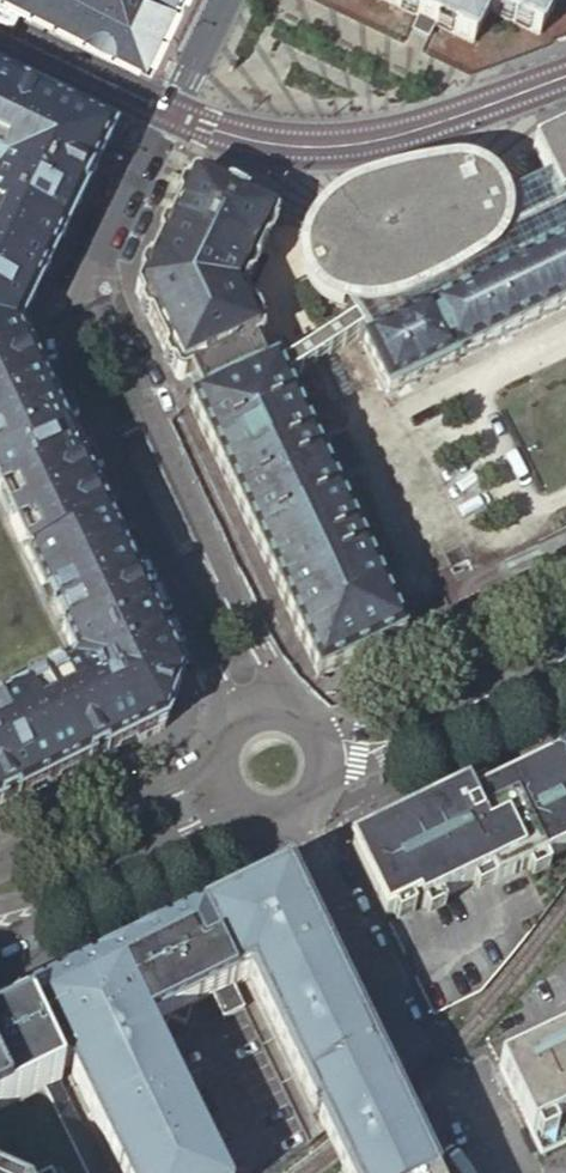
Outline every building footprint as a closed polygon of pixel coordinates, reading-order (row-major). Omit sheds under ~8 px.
[(156,47),(179,0),(64,0),(156,47)] [(417,17),(434,25),(472,44),(488,12),(538,37),(556,0),(382,0),(417,17)] [(113,753),(161,730),(179,680),(162,644),(15,334),(42,276),(110,134),(0,81),(0,809),(113,753)] [(534,147),(550,180),(561,203),(565,200),(565,131),(534,147)] [(344,309),(348,309),(353,310),(357,311),(361,311),(364,311),(367,311),(370,311),(373,311),(376,311),(379,310),(382,310),(384,310),(388,309),(390,308),(393,307),(396,306),(397,306),(419,298),(434,290),(449,282),(460,276),(471,271),(481,264),(486,260),(493,253),(497,249),(499,245),(502,240),(503,235),(504,230),(505,223),(506,218),(506,211),(505,207),(504,202),(501,195),(499,192),(496,188),(492,184),(487,180),(480,177),(477,175),(472,174),(466,172),(462,172),(455,171),(451,171),(443,172),(437,173),(429,175),(424,176),(419,177),(414,178),(408,179),(403,180),(395,182),(394,192),(381,190),(369,192),(358,197),(347,203),(339,212),(333,207),(330,210),(326,213),(324,216),(321,219),(318,223),(316,226),(313,229),(310,234),(307,240),(305,245),(303,249),(303,251),(303,255),(303,258),(303,262),(304,269),(305,274),(307,279),(310,284),(312,287),(315,291),(318,295),(321,297),(324,300),(327,302),(331,304),(335,307),(340,308),(344,309)] [(198,178),(190,181),(138,292),(177,378),(263,337),(242,291),(261,252),(275,222),(273,215),(229,194),(198,178)] [(550,180),(530,189),(504,202),(505,207),(506,211),(506,218),(505,223),(504,230),(503,235),(502,240),(499,245),(497,249),(493,253),(486,260),(481,264),(471,271),(460,276),(449,282),(434,290),(419,298),(397,306),(401,314),(406,324),(565,246),(565,200),(561,203),(550,180)] [(388,395),(455,362),(454,360),(565,307),(565,246),(406,324),(367,344),(363,346),(388,395)] [(367,344),(406,324),(401,314),(397,306),(396,306),(393,307),(390,308),(388,309),(384,310),(382,310),(379,310),(376,311),(373,311),(370,311),(367,311),(364,311),(361,311),(357,311),(353,310),(348,309),(357,325),(362,335),(367,344)] [(357,325),(278,371),(283,381),(362,335),(357,325)] [(263,337),(177,378),(179,382),(188,378),(198,399),(263,368),(255,346),(263,341),(264,340),(264,339),(263,337)] [(317,677),(403,636),(283,381),(278,371),(275,363),(263,368),(198,399),(189,403),(317,677)] [(466,795),(465,796),(352,850),(385,920),(418,905),(421,912),(465,891),(490,879),(494,889),(565,853),(565,776),(560,763),(551,767),(471,805),(470,803),(466,795)] [(370,1070),(369,1068),(370,1067),(371,1066),(371,1065),(371,1064),(371,1063),(371,1062),(371,1061),(371,1060),(370,1059),(370,1058),(370,1057),(369,1057),(369,1056),(368,1055),(367,1055),(367,1054),(366,1054),(365,1053),(364,1053),(363,1053),(362,1052),(361,1051),(367,1048),(287,881),(276,886),(201,922),(232,987),(248,980),(321,1132),(384,1083),(377,1067),(370,1070)] [(21,1008),(53,1075),(66,1068),(117,1172),(213,1172),(184,1113),(191,1109),(161,1046),(156,1045),(164,1020),(181,1026),(187,1009),(195,1005),(205,1000),(210,998),(232,987),(201,922),(169,937),(153,944),(21,1008)] [(242,1009),(232,987),(210,998),(220,1020),(242,1009)] [(66,1068),(53,1075),(21,1008),(21,1007),(0,1018),(0,1172),(117,1172),(66,1068)] [(545,1043),(502,1066),(515,1093),(545,1152),(565,1142),(565,1032),(545,1043)] [(542,1153),(545,1152),(515,1093),(502,1066),(500,1066),(542,1153)] [(340,1169),(401,1119),(392,1100),(384,1083),(321,1132),(331,1151),(340,1169)] [(409,1136),(405,1127),(401,1119),(340,1169),(342,1172),(427,1172),(409,1136)]
